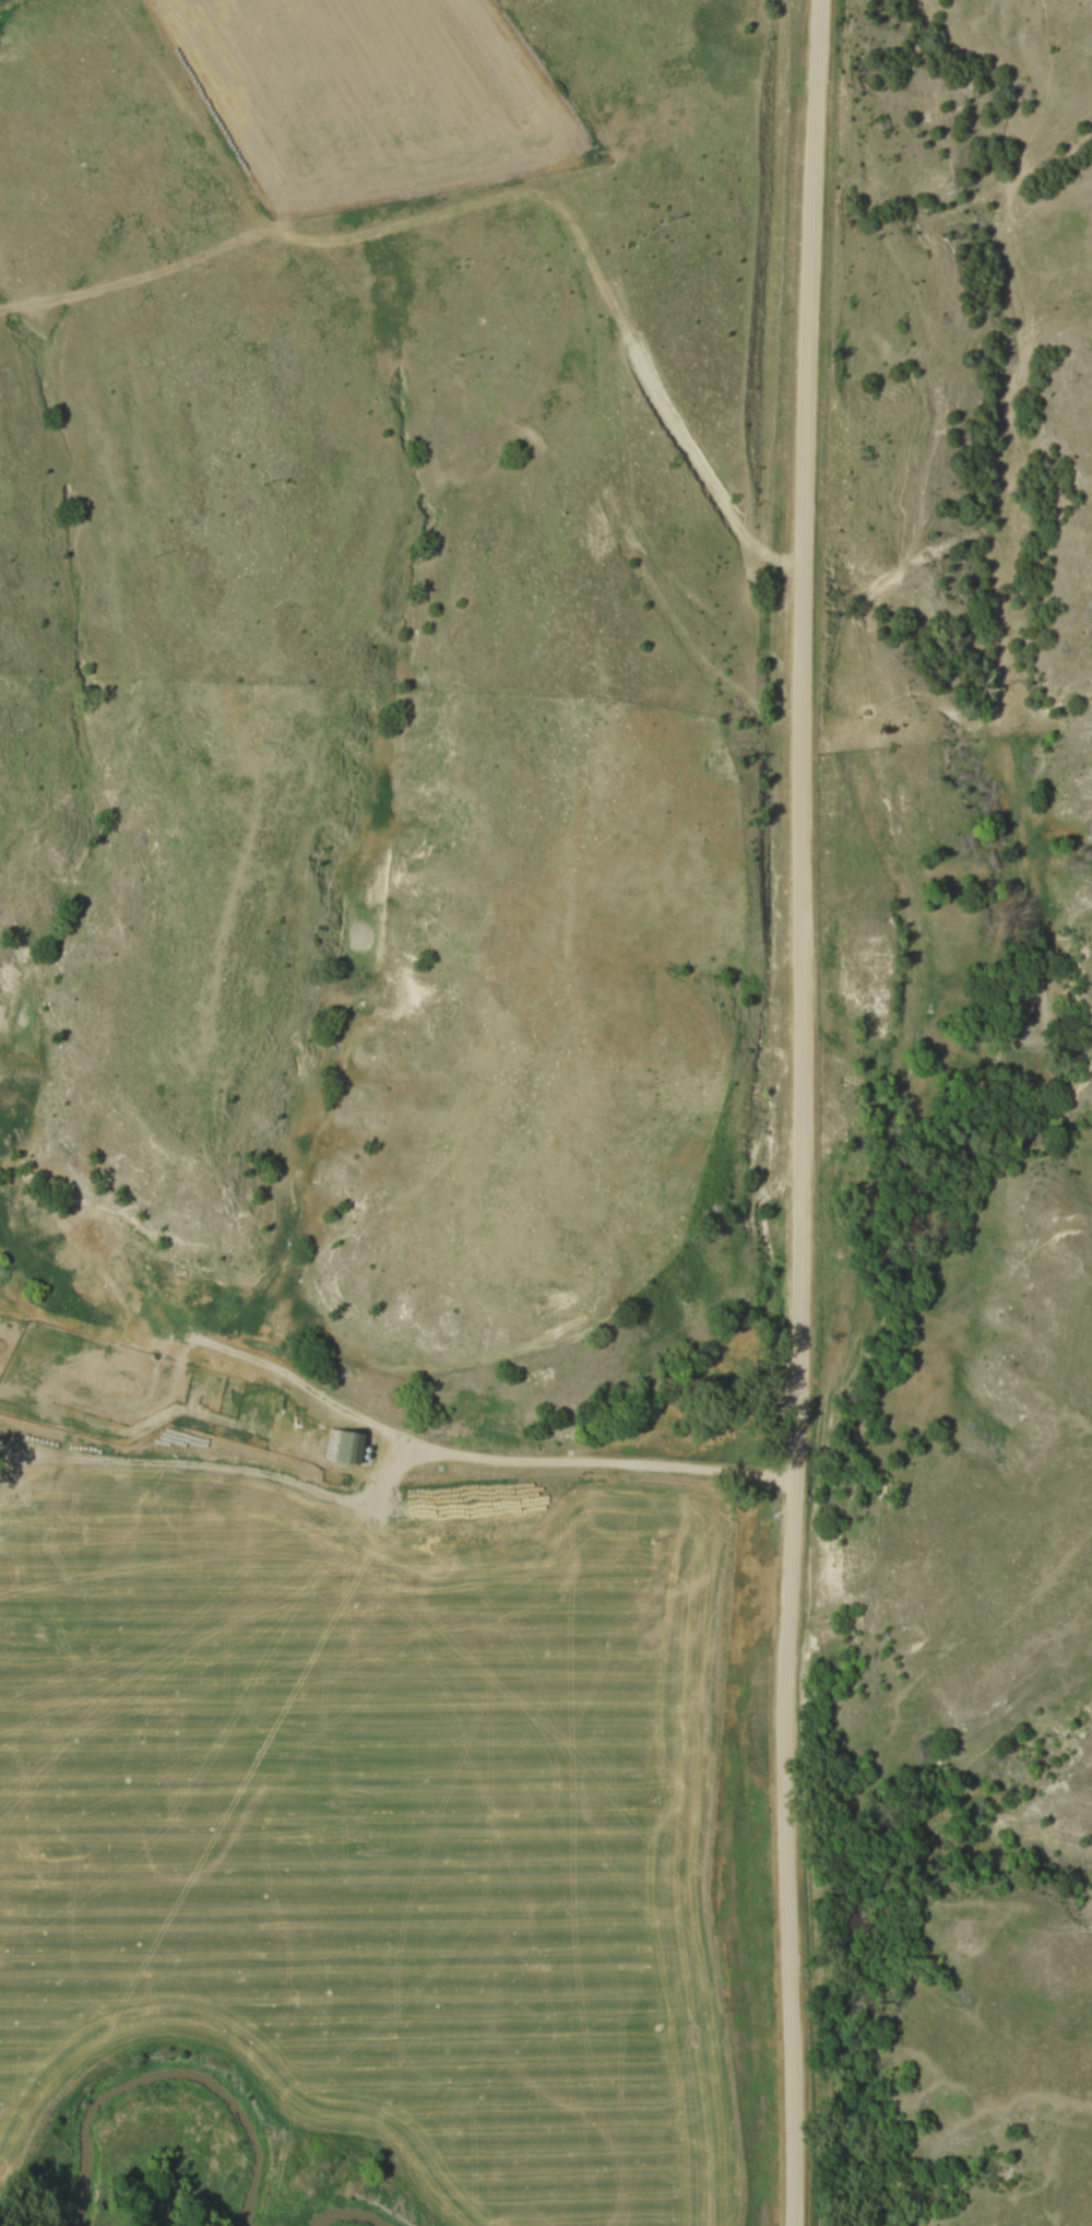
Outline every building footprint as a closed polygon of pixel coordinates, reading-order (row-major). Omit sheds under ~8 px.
[(327,1425),(361,1430),(358,1459),(322,1453),(327,1425)]
